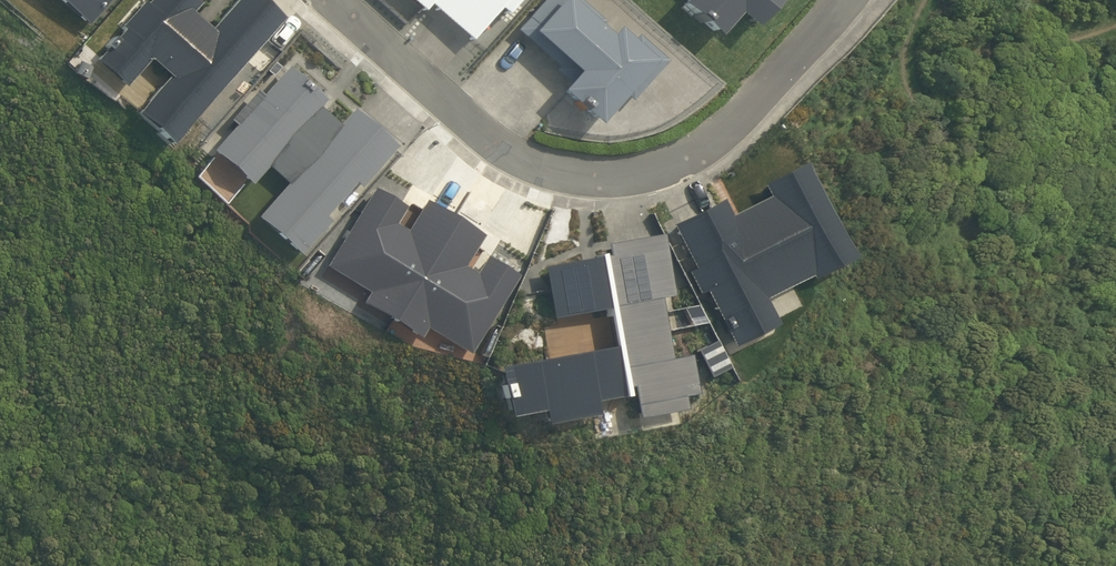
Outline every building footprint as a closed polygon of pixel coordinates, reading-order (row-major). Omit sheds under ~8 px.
[(109,0),(58,0),(86,26),(109,0)] [(169,144),(282,18),(262,0),(235,0),(209,29),(191,12),(199,3),(196,0),(148,0),(145,3),(142,1),(119,26),(122,29),(114,38),(111,37),(103,46),(105,47),(94,60),(124,87),(148,59),(167,76),(134,113),(169,144)] [(516,0),(410,0),(422,11),(428,4),(469,40),(497,9),(504,14),(516,0)] [(665,62),(635,35),(628,42),(612,27),(605,34),(597,27),(603,21),(579,0),(542,0),(515,30),(556,66),(552,70),(565,81),(556,90),(594,125),(621,94),(629,101),(665,62)] [(775,0),(680,0),(677,3),(714,35),(734,13),(751,27),(775,0)] [(325,100),(286,66),(282,70),(260,95),(255,90),(228,120),(234,125),(210,150),(249,184),(265,166),(285,184),(254,217),(297,255),(328,221),(322,217),(352,183),(358,187),(392,148),(394,146),(351,109),(338,124),(318,107),(325,100)] [(698,294),(703,291),(732,346),(777,324),(763,299),(807,277),(808,279),(851,257),(802,163),(760,184),(766,196),(729,215),(720,199),(670,224),(693,268),(687,271),(698,294)] [(690,361),(688,354),(669,358),(664,331),(658,298),(671,295),(660,234),(603,244),(605,255),(601,256),(601,253),(595,254),(596,257),(541,267),(545,290),(550,319),(604,308),(612,346),(496,367),(496,371),(504,417),(542,411),(544,424),(597,416),(594,402),(626,397),(625,388),(628,387),(634,418),(685,409),(682,396),(696,394),(690,361)] [(708,377),(727,368),(715,341),(696,350),(700,359),(708,377)]
